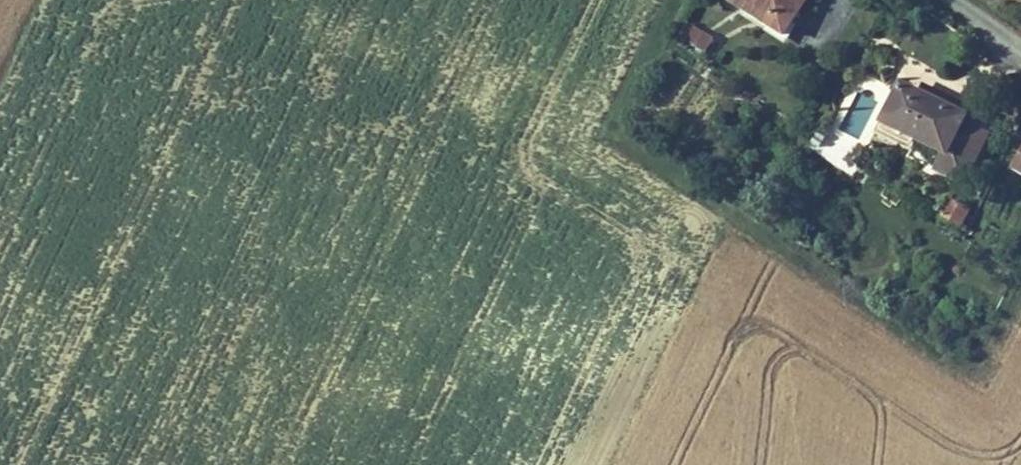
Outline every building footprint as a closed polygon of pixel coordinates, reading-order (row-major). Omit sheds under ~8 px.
[(783,33),(804,0),(730,0),(783,33)] [(689,21),(683,33),(703,44),(709,32),(689,21)] [(887,122),(949,154),(942,167),(959,176),(974,170),(992,134),(966,120),(974,106),(944,91),(938,101),(906,85),(887,122)] [(954,199),(945,215),(964,226),(973,210),(954,199)]
